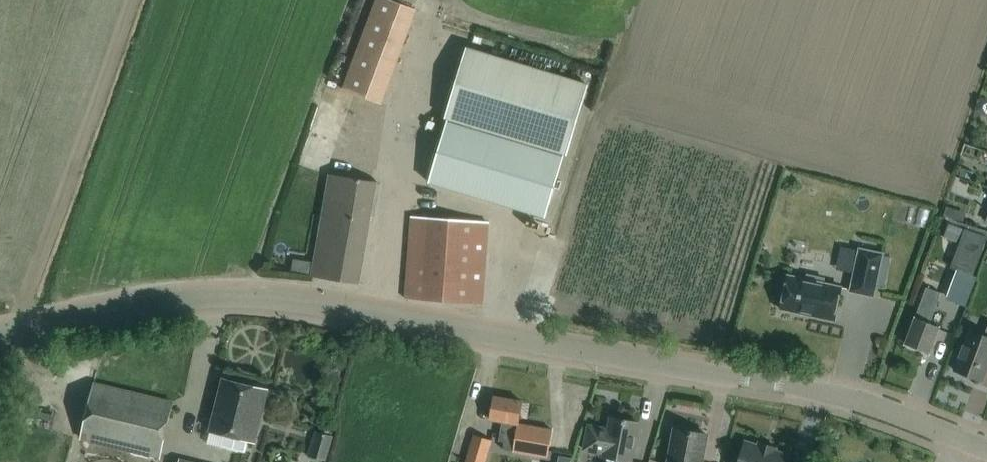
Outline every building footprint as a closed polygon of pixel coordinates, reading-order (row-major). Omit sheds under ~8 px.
[(430,0),(383,0),(357,83),(400,96),(430,0)] [(586,84),(466,48),(444,119),(447,120),(428,182),(545,217),(564,155),(565,155),(586,84)] [(330,174),(312,275),(358,283),(376,182),(330,174)] [(964,220),(966,212),(946,206),(944,214),(964,220)] [(430,219),(411,217),(406,277),(404,297),(483,304),(484,284),(489,221),(430,219)] [(961,226),(948,222),(944,234),(957,238),(961,226)] [(950,267),(973,275),(986,237),(986,236),(965,228),(950,267)] [(859,248),(850,291),(873,296),(883,253),(859,248)] [(980,291),(986,272),(978,269),(971,287),(980,291)] [(807,273),(805,279),(788,275),(781,309),(833,320),(841,287),(823,283),(825,277),(807,273)] [(926,286),(912,325),(905,344),(929,353),(936,334),(939,326),(930,323),(941,292),(938,291),(926,286)] [(983,335),(969,330),(954,370),(982,380),(986,367),(986,326),(983,335)] [(253,441),(265,389),(224,378),(211,431),(253,441)] [(94,384),(89,403),(81,438),(159,457),(172,402),(94,384)] [(493,396),(490,416),(489,418),(502,421),(498,441),(504,442),(502,449),(547,457),(552,429),(519,423),(523,401),(493,396)] [(601,430),(602,428),(589,425),(584,449),(604,453),(603,456),(631,461),(638,422),(611,417),(608,431),(601,430)] [(316,432),(308,456),(325,461),(333,437),(327,435),(329,428),(322,425),(319,433),(316,432)] [(679,429),(673,428),(667,461),(703,461),(708,435),(679,429)] [(466,461),(484,461),(490,440),(474,435),(466,461)] [(788,455),(774,451),(775,447),(759,442),(758,446),(745,442),(738,461),(786,461),(788,455)]
